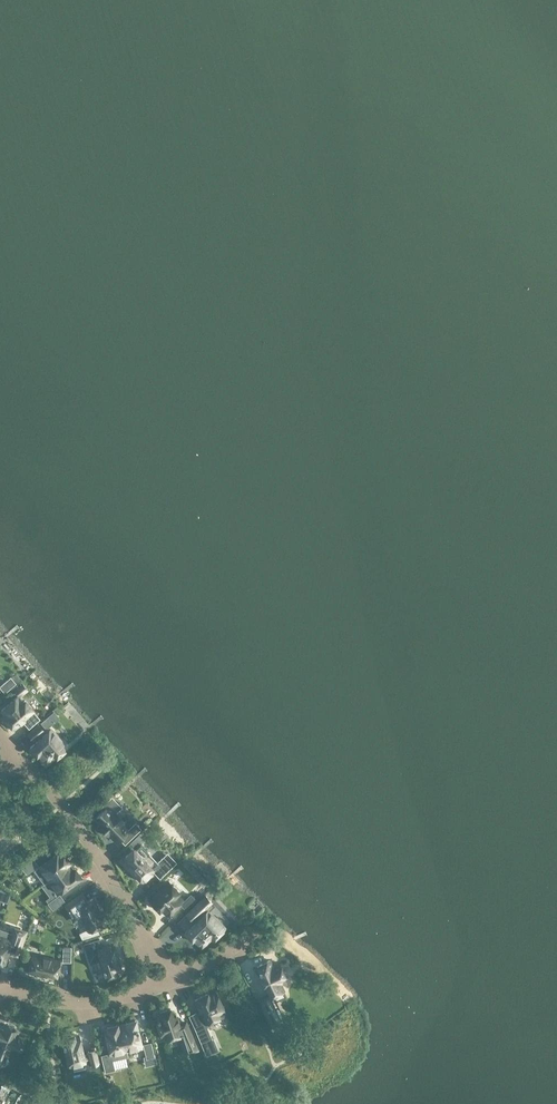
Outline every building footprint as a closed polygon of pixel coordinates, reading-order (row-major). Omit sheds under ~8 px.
[(15,683),(11,677),(0,686),(5,692),(15,683)] [(22,692),(18,687),(7,696),(12,701),(22,692)] [(24,704),(19,698),(3,712),(8,718),(6,719),(16,730),(36,713),(26,702),(24,704)] [(29,734),(33,739),(43,730),(39,725),(29,734)] [(60,739),(50,728),(29,746),(36,753),(37,752),(45,761),(54,753),(56,755),(63,748),(57,742),(60,739)] [(112,814),(106,807),(96,817),(103,825),(101,827),(108,834),(109,833),(117,841),(124,834),(129,839),(139,830),(134,825),(128,830),(121,823),(124,821),(115,811),(112,814)] [(154,870),(133,848),(125,856),(127,857),(124,861),(143,881),(154,870)] [(61,851),(39,867),(49,880),(70,864),(68,862),(69,861),(64,853),(63,854),(61,851)] [(38,865),(33,859),(22,867),(27,873),(38,865)] [(166,862),(156,872),(160,877),(171,867),(166,862)] [(70,864),(49,880),(58,893),(81,876),(75,868),(74,869),(70,864)] [(178,881),(190,892),(194,888),(181,877),(178,881)] [(170,884),(165,879),(155,888),(160,893),(170,884)] [(174,894),(169,888),(153,903),(159,909),(157,910),(167,921),(186,902),(176,892),(174,894)] [(60,895),(48,903),(53,909),(64,900),(60,895)] [(93,898),(77,906),(89,931),(102,924),(98,916),(101,915),(93,898)] [(70,901),(59,909),(63,916),(74,907),(70,901)] [(200,901),(190,910),(195,916),(205,906),(200,901)] [(213,923),(203,912),(183,931),(190,939),(191,937),(200,946),(208,937),(210,939),(217,932),(211,926),(213,923)] [(12,939),(0,935),(0,963),(3,964),(12,939)] [(22,942),(15,940),(11,953),(17,956),(22,942)] [(92,940),(79,944),(82,951),(95,946),(92,940)] [(112,943),(98,948),(107,976),(117,973),(117,971),(121,969),(112,943)] [(58,960),(31,954),(27,971),(45,976),(46,972),(55,974),(58,960)] [(272,966),(269,960),(257,965),(262,975),(259,977),(265,989),(267,987),(271,996),(284,990),(280,982),(287,978),(280,963),(272,966)] [(225,1016),(215,991),(201,996),(203,999),(195,1002),(203,1021),(211,1018),(212,1022),(225,1016)] [(263,992),(257,996),(263,1008),(269,1005),(263,992)] [(170,1009),(156,1013),(165,1039),(182,1034),(176,1016),(173,1017),(170,1009)] [(198,1017),(191,1020),(197,1033),(203,1030),(198,1017)] [(126,1023),(120,1025),(126,1051),(142,1047),(135,1020),(126,1022),(126,1023)] [(0,1025),(0,1049),(10,1053),(13,1046),(20,1049),(25,1036),(15,1032),(17,1029),(4,1024),(3,1027),(0,1025)] [(108,1028),(104,1028),(111,1054),(126,1051),(120,1025),(117,1025),(117,1024),(107,1026),(108,1028)] [(191,1031),(184,1033),(189,1046),(195,1044),(191,1031)] [(77,1034),(66,1036),(73,1065),(88,1062),(82,1034),(77,1036),(77,1034)] [(151,1045),(144,1046),(147,1059),(154,1058),(151,1045)] [(108,1055),(101,1057),(104,1070),(111,1068),(108,1055)] [(97,1058),(90,1059),(93,1072),(100,1071),(97,1058)]
